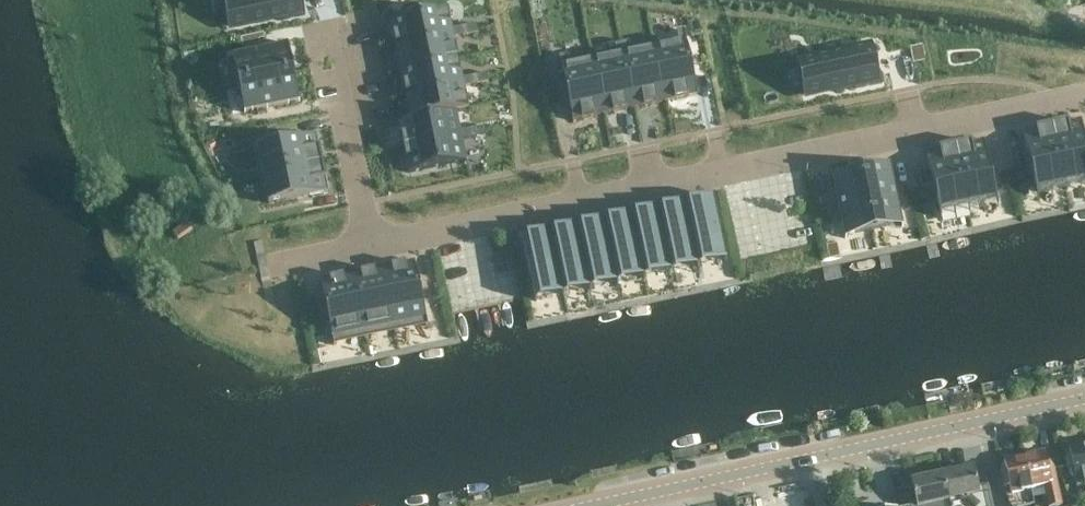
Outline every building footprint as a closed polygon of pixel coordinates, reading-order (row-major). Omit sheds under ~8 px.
[(227,10),(231,27),(252,22),(274,17),(278,16),(278,19),(279,22),(291,19),(304,16),(301,3),(300,0),(225,0),(227,10)] [(447,11),(390,23),(395,48),(453,36),(452,32),(447,11)] [(476,27),(464,30),(465,38),(478,35),(476,27)] [(453,36),(395,48),(401,73),(458,61),(453,41),(465,38),(464,30),(452,32),(453,36)] [(678,41),(654,46),(667,103),(698,96),(684,32),(677,34),(678,41)] [(824,58),(801,63),(805,80),(809,96),(827,92),(848,87),(851,86),(855,86),(856,88),(857,91),(869,88),(881,85),(880,79),(878,73),(876,62),(872,43),(859,46),(843,50),(844,53),(824,58)] [(629,44),(622,46),(636,110),(667,103),(654,46),(630,51),(629,44)] [(286,46),(233,57),(239,86),(293,75),(286,46)] [(617,54),(593,59),(605,116),(636,110),(622,46),(615,47),(617,54)] [(910,48),(913,63),(926,61),(923,46),(910,48)] [(567,58),(559,59),(573,123),(605,116),(593,59),(569,65),(567,58)] [(458,61),(401,73),(406,97),(463,85),(462,81),(458,61)] [(293,75),(239,86),(245,115),(299,103),(293,75)] [(486,76),(474,78),(476,87),(488,84),(486,76)] [(463,85),(406,97),(411,122),(455,113),(468,110),(464,89),(476,87),(474,78),(462,81),(463,85)] [(411,122),(398,125),(404,150),(461,138),(460,134),(455,113),(411,122)] [(1050,126),(1054,143),(1064,184),(1084,179),(1084,152),(1078,119),(1050,126)] [(1035,129),(1022,132),(1026,148),(1034,185),(1035,190),(1057,185),(1064,184),(1054,143),(1050,126),(1035,129)] [(484,129),(472,131),(474,140),(486,137),(484,129)] [(461,138),(404,150),(409,176),(466,163),(462,142),(474,140),(472,131),(460,134),(461,138)] [(319,137),(260,151),(266,180),(325,166),(319,137)] [(983,142),(955,148),(969,206),(997,199),(983,142)] [(955,148),(926,155),(940,213),(969,206),(955,148)] [(888,164),(860,171),(868,206),(874,229),(902,222),(888,164)] [(325,166),(266,180),(273,209),(332,195),(325,166)] [(837,177),(832,178),(835,190),(842,218),(846,236),(861,232),(874,229),(868,206),(860,171),(846,175),(837,177)] [(712,196),(684,202),(696,258),(723,252),(712,196)] [(684,202),(657,208),(669,263),(696,258),(684,202)] [(657,208),(630,214),(641,269),(669,263),(657,208)] [(630,214),(602,219),(614,275),(641,269),(630,214)] [(602,219),(575,225),(587,281),(614,275),(602,219)] [(171,235),(178,245),(192,234),(185,225),(171,235)] [(575,226),(548,231),(561,287),(587,281),(575,226)] [(548,231),(522,237),(534,293),(561,287),(548,231)] [(414,260),(382,267),(395,324),(396,331),(397,331),(401,323),(426,318),(414,260)] [(382,267),(351,274),(364,331),(365,338),(367,338),(371,330),(395,324),(382,267)] [(345,275),(320,281),(334,345),(336,345),(340,336),(364,331),(351,274),(345,275)] [(1068,446),(1071,457),(1065,458),(1068,469),(1073,468),(1076,480),(1078,488),(1084,487),(1084,488),(1084,442),(1068,446)] [(1044,451),(1024,456),(1031,489),(1045,486),(1050,505),(1061,503),(1051,461),(1046,462),(1044,451)] [(1011,494),(1031,489),(1024,456),(1003,460),(1006,472),(1000,473),(1004,487),(1009,486),(1011,494)] [(946,473),(942,474),(947,501),(948,505),(986,505),(983,490),(978,491),(973,467),(946,473)] [(947,501),(942,474),(910,480),(915,504),(910,505),(948,505),(947,501)]
